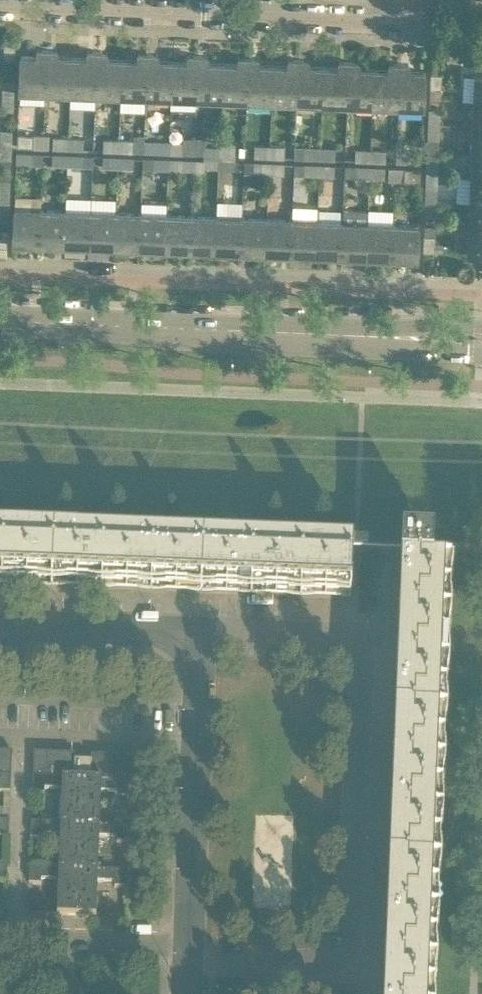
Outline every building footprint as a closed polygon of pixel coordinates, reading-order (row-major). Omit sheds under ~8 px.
[(3,58),(15,58),(15,43),(3,43),(3,58)] [(20,74),(19,90),(36,90),(36,86),(45,87),(46,49),(36,48),(36,54),(20,54),(20,74)] [(46,49),(45,87),(53,87),(53,91),(70,92),(71,55),(57,55),(57,49),(46,49)] [(71,55),(70,92),(87,92),(87,88),(95,89),(97,51),(87,50),(86,56),(71,55)] [(97,51),(95,89),(104,89),(104,93),(120,94),(122,57),(107,57),(107,51),(97,51)] [(122,57),(120,94),(137,94),(137,90),(146,91),(147,53),(137,52),(137,58),(122,57)] [(147,53),(146,91),(154,91),(154,95),(171,96),(172,59),(158,59),(158,53),(147,53)] [(172,59),(171,96),(187,96),(187,92),(196,93),(198,55),(187,54),(187,60),(172,59)] [(198,55),(196,93),(205,93),(205,97),(221,98),(223,61),(208,61),(208,55),(198,55)] [(223,61),(221,98),(238,98),(239,94),(247,95),(248,57),(237,56),(237,62),(223,61)] [(248,57),(247,95),(255,95),(255,99),(272,100),(273,63),(258,63),(258,57),(248,57)] [(273,63),(272,100),(289,100),(289,96),(297,97),(298,58),(288,58),(287,64),(273,63)] [(298,58),(297,97),(305,97),(305,101),(322,102),(323,65),(308,65),(309,59),(298,58)] [(323,65),(322,102),(339,102),(340,98),(347,98),(349,60),(338,60),(337,66),(323,65)] [(349,60),(347,98),(356,99),(356,103),(372,103),(374,67),(358,67),(359,61),(349,60)] [(372,103),(398,104),(399,63),(388,62),(388,68),(374,67),(372,103)] [(399,63),(398,104),(423,106),(425,69),(409,69),(409,63),(399,63)] [(430,87),(441,88),(442,72),(431,72),(430,87)] [(474,99),(481,99),(481,74),(475,73),(474,99)] [(1,79),(1,93),(13,94),(13,79),(1,79)] [(13,94),(1,93),(1,110),(12,110),(13,94)] [(473,124),(481,125),(481,99),(474,99),(473,124)] [(429,108),(429,122),(441,123),(441,108),(429,108)] [(441,123),(429,122),(428,139),(441,140),(441,123)] [(472,149),(481,150),(481,125),(473,124),(472,149)] [(11,144),(11,130),(0,129),(0,144),(11,144)] [(17,132),(17,146),(34,146),(34,133),(17,132)] [(34,133),(34,146),(49,147),(49,134),(34,133)] [(53,147),(68,148),(68,136),(53,135),(53,147)] [(68,136),(68,148),(83,149),(83,148),(84,137),(68,136)] [(103,149),(118,150),(118,138),(104,138),(103,149)] [(118,138),(118,150),(133,151),(133,150),(133,139),(118,138)] [(154,151),(154,152),(169,152),(169,140),(154,139),(154,151)] [(169,140),(169,152),(183,153),(183,152),(183,141),(169,140)] [(396,161),(421,162),(422,141),(397,140),(396,161)] [(0,144),(0,160),(11,161),(11,144),(0,144)] [(254,155),(254,156),(269,156),(270,144),(254,144),(254,155)] [(270,144),(269,156),(285,157),(285,156),(285,145),(270,144)] [(204,153),(204,156),(219,156),(219,145),(204,145),(204,153)] [(219,145),(219,156),(234,157),(235,154),(235,146),(219,145)] [(304,157),(304,158),(319,158),(320,146),(304,146),(304,157)] [(320,148),(320,160),(335,160),(335,148),(320,148)] [(355,159),(355,160),(370,160),(370,148),(355,148),(355,159)] [(370,148),(370,160),(385,161),(385,160),(386,149),(370,148)] [(471,175),(481,175),(481,150),(472,149),(471,175)] [(15,152),(15,163),(32,164),(32,152),(15,152)] [(52,165),(67,165),(68,154),(52,154),(52,165)] [(68,154),(67,165),(83,166),(83,155),(68,154)] [(102,167),(118,167),(118,156),(102,156),(102,167)] [(118,156),(118,167),(133,168),(134,157),(118,156)] [(154,157),(153,168),(168,169),(169,157),(154,156),(154,157)] [(203,159),(203,167),(219,167),(219,156),(204,156),(203,159)] [(219,156),(219,167),(234,168),(234,160),(234,157),(219,156)] [(169,157),(168,169),(183,169),(183,158),(183,157),(169,157)] [(427,159),(427,173),(439,173),(439,159),(427,159)] [(254,161),(253,171),(269,172),(269,161),(254,160),(254,161)] [(269,161),(269,172),(284,173),(284,162),(269,161)] [(303,175),(319,176),(319,164),(304,164),(303,175)] [(319,164),(319,176),(335,176),(335,165),(319,164)] [(345,165),(345,175),(369,176),(370,165),(345,164),(345,165)] [(370,165),(369,176),(385,177),(385,166),(370,165)] [(388,166),(388,180),(404,180),(404,179),(404,166),(388,166)] [(404,166),(404,180),(421,180),(421,167),(404,166)] [(439,173),(427,173),(426,190),(439,190),(439,173)] [(470,200),(481,200),(481,175),(471,175),(470,200)] [(9,195),(9,180),(0,180),(0,194),(9,195)] [(0,194),(0,211),(9,211),(9,195),(0,194)] [(14,221),(13,241),(39,242),(40,208),(41,196),(15,195),(15,207),(14,207),(14,221)] [(469,225),(481,225),(481,200),(470,200),(469,225)] [(425,218),(436,218),(437,203),(426,202),(425,218)] [(39,242),(64,243),(65,209),(40,208),(39,242)] [(64,243),(89,244),(91,210),(65,209),(64,243)] [(89,244),(114,245),(116,211),(91,210),(89,244)] [(114,245),(140,246),(141,212),(116,211),(114,245)] [(140,246),(165,247),(166,213),(141,212),(140,246)] [(165,247),(190,248),(191,214),(166,213),(165,247)] [(190,248),(215,249),(216,215),(191,214),(190,248)] [(215,249),(240,250),(242,216),(216,215),(215,249)] [(240,250),(265,251),(267,217),(242,216),(240,250)] [(265,251),(291,252),(292,218),(267,217),(265,251)] [(291,252),(316,253),(317,219),(292,218),(291,252)] [(316,253),(341,254),(342,220),(317,219),(316,253)] [(341,254),(366,255),(368,221),(342,220),(341,254)] [(366,255),(391,256),(393,222),(368,221),(366,255)] [(393,222),(391,256),(417,257),(419,224),(393,222)] [(469,225),(468,251),(481,251),(481,225),(469,225)] [(424,250),(435,250),(436,235),(425,234),(424,250)] [(127,583),(350,592),(352,548),(128,539),(0,534),(0,578),(127,583)] [(399,564),(383,993),(433,993),(449,577),(431,576),(432,551),(400,550),(399,564)] [(12,775),(13,753),(0,752),(0,760),(0,775),(12,775)] [(33,754),(32,777),(45,778),(46,754),(33,754)] [(60,755),(46,754),(45,778),(59,779),(60,755)] [(59,779),(72,779),(73,762),(73,755),(60,755),(59,779)] [(90,756),(90,763),(89,780),(103,780),(104,757),(90,756)] [(104,757),(103,780),(116,781),(117,757),(104,757)] [(116,781),(130,782),(131,758),(117,757),(116,781)] [(72,779),(81,780),(89,780),(90,763),(73,762),(72,779)] [(11,793),(12,775),(0,775),(0,793),(11,793)] [(61,790),(59,824),(79,825),(81,780),(72,779),(59,779),(45,778),(32,777),(31,794),(43,795),(44,790),(61,790)] [(81,780),(79,825),(98,826),(100,792),(117,793),(117,798),(129,798),(130,782),(116,781),(103,780),(89,780),(81,780)] [(9,838),(10,822),(0,822),(0,838),(9,838)] [(59,835),(58,869),(77,870),(79,825),(59,824),(30,823),(29,840),(42,840),(42,835),(59,835)] [(79,825),(77,870),(96,871),(98,837),(115,838),(115,843),(127,844),(128,827),(98,826),(79,825)] [(56,916),(75,916),(77,870),(58,869),(28,868),(27,885),(40,885),(40,880),(57,881),(56,916)] [(77,870),(75,916),(95,917),(96,882),(113,883),(113,888),(126,889),(126,872),(96,871),(77,870)] [(260,982),(247,982),(247,993),(259,993),(260,982)] [(272,983),(260,982),(259,993),(272,993),(272,983)] [(285,983),(272,983),(272,993),(284,993),(285,983)] [(297,984),(285,983),(284,993),(297,993),(297,984)] [(310,984),(297,984),(297,993),(309,993),(310,984)] [(322,985),(310,984),(309,993),(322,993),(322,985)] [(335,985),(322,985),(322,993),(334,993),(335,985)] [(347,986),(335,985),(334,993),(347,993),(347,986)] [(347,993),(359,993),(360,986),(347,986),(347,993)]
